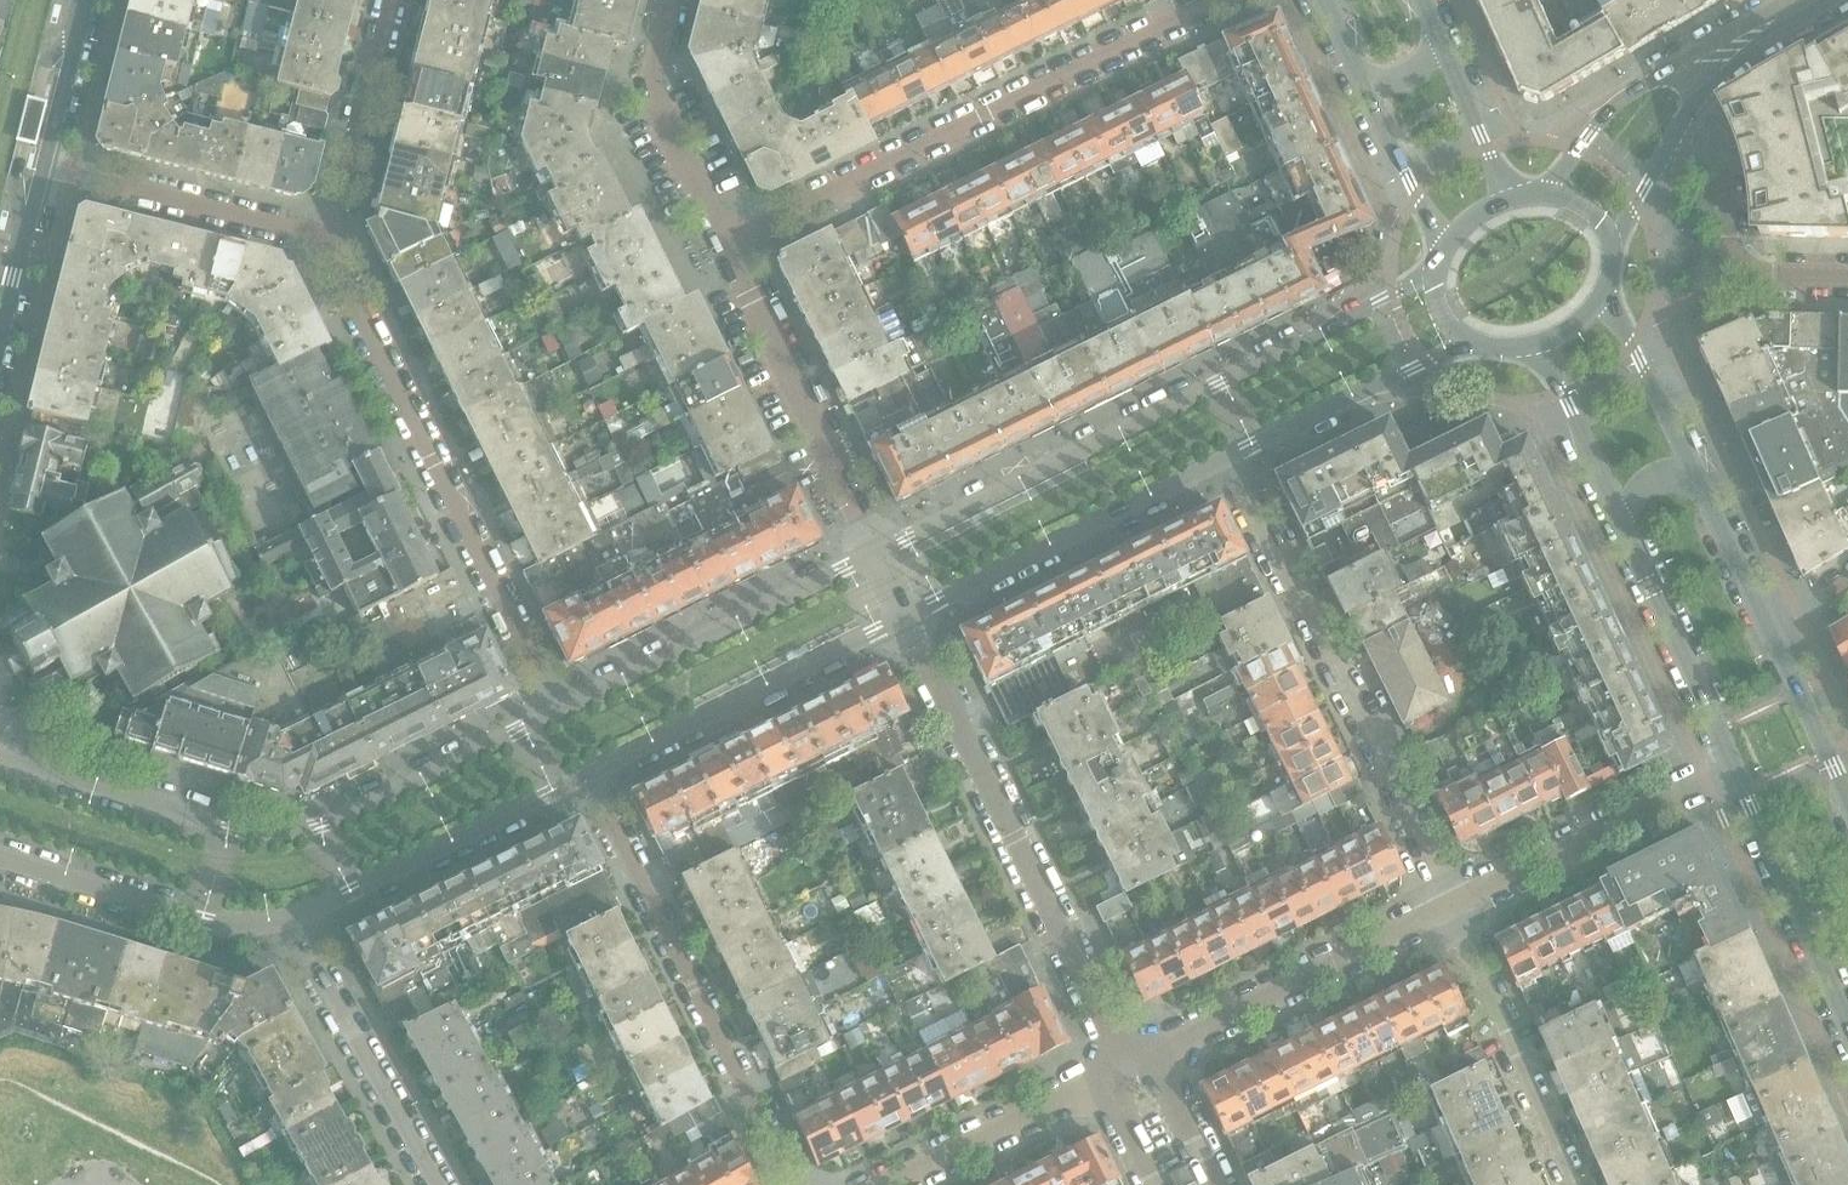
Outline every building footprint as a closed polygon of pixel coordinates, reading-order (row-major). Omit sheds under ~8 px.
[(83,0),(0,0),(0,325),(83,0)] [(220,1),(215,0),(133,0),(119,53),(181,66),(190,68),(199,33),(211,36),(220,1)] [(353,0),(298,0),(294,14),(346,27),(353,0)] [(431,1),(431,3),(485,16),(489,0),(430,0),(431,1)] [(570,31),(612,43),(622,46),(623,44),(627,42),(629,33),(626,30),(630,15),(634,0),(578,0),(570,31)] [(700,12),(759,26),(765,0),(703,0),(700,12)] [(843,3),(841,0),(834,0),(828,3),(834,15),(841,11),(843,3)] [(1014,2),(1003,7),(1000,0),(988,0),(994,12),(1013,51),(1021,47),(1022,50),(1036,43),(1035,40),(1014,2)] [(1041,0),(1013,0),(1014,2),(1035,40),(1042,36),(1044,40),(1058,33),(1056,29),(1051,19),(1041,0)] [(1069,0),(1041,0),(1051,19),(1056,29),(1064,25),(1066,29),(1080,22),(1078,18),(1069,0)] [(1096,0),(1069,0),(1078,18),(1085,15),(1087,18),(1101,11),(1100,8),(1096,0)] [(1522,96),(1544,103),(1629,54),(1610,23),(1557,54),(1533,0),(1478,0),(1522,96)] [(1560,0),(1570,18),(1580,12),(1573,0),(1561,0),(1560,0)] [(1692,17),(1682,0),(1618,0),(1614,3),(1616,7),(1604,13),(1610,23),(1629,54),(1692,17)] [(1692,17),(1721,0),(1682,0),(1692,17)] [(1603,12),(1597,2),(1588,7),(1593,17),(1594,17),(1603,12)] [(278,36),(283,12),(248,3),(244,20),(242,19),(240,27),(278,36)] [(492,34),(496,20),(496,19),(485,16),(431,3),(430,4),(426,7),(424,14),(427,19),(417,57),(413,59),(409,72),(467,87),(481,31),(492,34)] [(541,23),(544,9),(532,6),(531,8),(529,20),(541,23)] [(970,72),(949,33),(936,6),(915,18),(928,44),(948,83),(956,79),(958,82),(972,75),(970,72)] [(821,29),(824,9),(810,7),(807,27),(821,29)] [(752,53),(758,28),(759,26),(700,12),(689,52),(712,98),(755,77),(749,65),(752,53)] [(1015,54),(1013,51),(994,12),(981,18),(980,16),(971,21),(991,61),(999,58),(1001,61),(1015,54)] [(332,80),(346,27),(294,14),(276,87),(294,91),(328,100),(329,97),(334,94),(336,85),(333,80),(332,80)] [(1270,19),(1223,40),(1238,73),(1238,74),(1253,106),(1304,82),(1290,51),(1276,21),(1270,19)] [(991,61),(971,21),(970,21),(971,23),(949,33),(970,72),(977,68),(979,72),(993,65),(991,61)] [(274,53),(278,36),(240,27),(237,37),(241,38),(239,49),(256,54),(257,49),(274,53)] [(1726,98),(1736,116),(1744,137),(1751,157),(1754,168),(1759,191),(1761,213),(1762,237),(1847,238),(1847,27),(1726,98)] [(609,54),(612,43),(570,31),(560,29),(556,42),(547,40),(536,81),(545,83),(542,95),(593,109),(593,106),(597,103),(598,97),(597,92),(606,58),(609,54)] [(948,83),(928,44),(917,50),(912,40),(902,44),(907,55),(926,94),(934,90),(936,93),(950,86),(948,83)] [(1193,54),(1177,61),(1183,75),(1190,90),(1191,89),(1204,83),(1207,88),(1238,73),(1223,40),(1204,48),(1193,54)] [(928,97),(926,94),(907,55),(895,60),(889,48),(878,53),(885,65),(905,104),(912,101),(914,104),(928,97)] [(157,89),(159,81),(176,86),(181,66),(119,53),(106,105),(127,110),(160,98),(157,89)] [(497,69),(499,58),(486,54),(483,65),(497,69)] [(906,108),(905,104),(885,65),(863,76),(883,115),(891,111),(892,115),(906,108)] [(883,115),(863,76),(852,81),(845,67),(834,73),(841,87),(843,86),(848,97),(861,126),(869,122),(871,125),(885,118),(883,115)] [(235,84),(237,75),(224,72),(222,81),(235,84)] [(450,158),(467,87),(409,72),(406,86),(409,89),(399,128),(395,129),(391,143),(450,158)] [(1206,118),(1201,108),(1194,94),(1191,89),(1190,90),(1183,75),(1160,86),(1187,141),(1187,142),(1199,136),(1193,124),(1206,118)] [(771,111),(780,100),(777,97),(769,106),(755,77),(712,98),(755,184),(773,190),(784,185),(773,163),(788,126),(777,122),(771,111)] [(1304,82),(1253,106),(1267,137),(1282,171),(1333,147),(1318,113),(1311,98),(1304,82)] [(1187,141),(1160,86),(1135,98),(1157,142),(1171,135),(1177,146),(1187,141)] [(1203,90),(1194,94),(1201,108),(1210,104),(1203,90)] [(328,117),(325,111),(328,100),(294,91),(288,116),(287,122),(324,132),(328,117)] [(588,128),(593,109),(542,95),(526,91),(522,104),(529,106),(519,142),(536,173),(544,169),(549,180),(597,156),(589,139),(586,137),(583,131),(588,128)] [(154,140),(186,114),(174,95),(160,98),(127,110),(106,105),(105,110),(98,140),(103,149),(141,158),(141,159),(142,159),(148,138),(154,140)] [(784,185),(869,142),(861,126),(848,97),(830,106),(832,112),(797,130),(788,126),(773,163),(784,185)] [(1164,157),(1157,142),(1135,98),(1111,110),(1138,163),(1140,169),(1164,157)] [(1138,163),(1111,110),(1086,123),(1107,167),(1108,166),(1113,175),(1138,163)] [(234,182),(247,131),(212,122),(186,114),(154,140),(148,138),(142,159),(234,182)] [(285,131),(287,122),(288,116),(280,115),(277,128),(285,131)] [(495,127),(497,120),(490,118),(483,117),(480,122),(467,118),(465,126),(467,126),(465,132),(480,136),(482,130),(494,133),(495,127)] [(1226,118),(1210,126),(1218,144),(1225,158),(1226,158),(1236,152),(1241,150),(1226,118)] [(1107,167),(1086,123),(1062,135),(1083,179),(1107,167)] [(510,145),(514,131),(495,127),(494,133),(488,154),(490,155),(504,148),(510,145)] [(311,186),(320,150),(247,131),(234,182),(293,197),(311,186)] [(1083,179),(1062,135),(1038,147),(1052,176),(1059,190),(1076,182),(1083,179)] [(436,213),(450,158),(391,143),(388,157),(391,160),(386,179),(381,199),(377,200),(375,210),(378,214),(377,215),(378,215),(433,226),(433,225),(444,228),(447,215),(436,213)] [(1059,190),(1052,176),(1038,147),(1013,159),(1034,202),(1035,202),(1046,225),(1062,217),(1051,196),(1050,194),(1059,190)] [(1273,200),(1242,214),(1252,236),(1261,255),(1277,247),(1276,244),(1292,236),(1301,251),(1306,249),(1364,225),(1366,219),(1348,179),(1333,147),(1282,171),(1264,179),(1273,200)] [(1229,165),(1240,160),(1236,152),(1226,158),(1229,165)] [(621,204),(605,172),(605,167),(602,161),(598,159),(597,156),(549,180),(554,190),(546,194),(566,234),(575,230),(580,241),(589,237),(629,216),(625,206),(621,204)] [(1034,202),(1013,159),(990,170),(1011,213),(1034,202)] [(474,167),(473,179),(485,180),(486,168),(474,167)] [(1011,213),(990,170),(966,182),(986,225),(1011,213)] [(1221,184),(1215,172),(1205,176),(1211,189),(1221,184)] [(986,225),(966,182),(940,195),(960,238),(986,225)] [(1185,201),(1177,184),(1159,193),(1167,210),(1185,201)] [(455,200),(457,195),(445,192),(444,197),(455,200)] [(1231,192),(1203,205),(1220,241),(1230,260),(1232,259),(1237,268),(1236,268),(1261,320),(1287,307),(1321,291),(1311,272),(1316,269),(1306,249),(1301,251),(1292,236),(1276,244),(1277,247),(1261,255),(1252,236),(1242,214),(1232,194),(1231,192)] [(960,238),(940,195),(916,207),(937,249),(960,238)] [(900,238),(892,219),(885,205),(830,232),(844,261),(863,251),(867,260),(883,252),(879,243),(880,243),(882,247),(900,238)] [(1203,205),(1178,217),(1196,252),(1210,281),(1199,287),(1195,279),(1180,286),(1211,345),(1235,333),(1261,320),(1236,268),(1237,268),(1232,259),(1230,260),(1220,241),(1203,205)] [(937,249),(916,207),(892,219),(900,238),(912,262),(937,249)] [(1137,225),(1129,209),(1112,217),(1120,234),(1137,225)] [(140,271),(126,243),(121,242),(126,220),(88,211),(78,216),(71,245),(69,254),(92,260),(115,285),(124,278),(140,271)] [(660,261),(644,229),(644,224),(642,218),(637,215),(637,214),(629,216),(589,237),(594,248),(586,252),(596,271),(598,276),(606,291),(613,287),(619,298),(666,274),(667,269),(664,263),(660,261)] [(451,264),(438,236),(433,226),(378,215),(376,223),(366,228),(385,266),(386,266),(394,284),(398,285),(399,285),(401,289),(451,264)] [(526,229),(519,215),(511,219),(517,233),(526,229)] [(537,226),(547,221),(545,216),(534,221),(537,226)] [(509,230),(502,217),(489,224),(496,237),(503,234),(509,230)] [(204,296),(218,243),(126,220),(121,242),(126,243),(140,271),(147,267),(173,273),(171,280),(173,281),(166,305),(179,309),(185,291),(204,296)] [(539,231),(550,226),(547,221),(537,226),(539,231)] [(1148,222),(1095,247),(1120,294),(1158,371),(1184,358),(1208,346),(1211,345),(1180,286),(1171,268),(1148,222)] [(496,237),(492,239),(507,271),(519,266),(521,265),(510,241),(513,239),(512,237),(509,230),(503,234),(496,237)] [(1096,241),(1091,231),(1082,235),(1087,245),(1096,241)] [(464,252),(454,232),(449,234),(460,254),(464,252)] [(844,261),(830,232),(780,257),(778,263),(804,317),(858,290),(844,261)] [(1086,249),(1081,237),(1059,248),(1065,260),(1086,249)] [(296,284),(289,270),(283,268),(278,258),(218,243),(204,296),(225,301),(230,305),(245,316),(256,304),(296,284)] [(1345,263),(1340,253),(1320,263),(1325,273),(1345,263)] [(115,285),(92,260),(69,254),(48,337),(104,351),(110,328),(105,326),(108,316),(101,314),(107,291),(115,285)] [(958,273),(951,260),(944,264),(951,277),(958,273)] [(482,325),(451,264),(401,289),(431,350),(482,325)] [(1036,266),(1012,278),(1017,288),(1041,276),(1040,274),(1036,266)] [(550,297),(538,273),(527,279),(539,303),(550,297)] [(993,301),(992,301),(996,308),(1053,423),(1079,410),(1105,397),(1064,315),(1061,316),(1055,305),(1051,306),(1049,308),(1040,292),(1050,287),(1043,273),(1040,274),(1041,276),(1017,288),(993,301)] [(682,305),(674,290),(675,285),(672,279),(668,277),(666,274),(619,298),(625,309),(617,313),(624,327),(627,333),(643,325),(682,305)] [(1012,278),(988,290),(993,301),(1017,288),(1012,278)] [(326,345),(310,313),(296,284),(256,304),(245,316),(256,324),(262,337),(278,368),(318,349),(326,345)] [(887,348),(876,325),(870,314),(858,290),(804,317),(833,375),(887,348)] [(1091,301),(1064,315),(1105,397),(1132,384),(1158,371),(1120,294),(1093,307),(1091,301)] [(718,347),(711,334),(701,312),(702,308),(700,302),(695,301),(694,299),(682,305),(643,325),(652,342),(618,359),(624,372),(636,367),(659,355),(673,385),(727,358),(723,349),(718,347)] [(566,324),(554,300),(542,306),(554,330),(566,324)] [(889,304),(875,311),(878,317),(892,310),(889,304)] [(996,308),(969,321),(1001,384),(975,397),(1001,449),(1027,436),(1053,423),(996,308)] [(175,329),(179,315),(166,312),(162,325),(175,329)] [(222,324),(226,318),(221,314),(216,321),(222,324)] [(1749,324),(1703,344),(1716,374),(1731,408),(1745,440),(1793,420),(1805,413),(1807,416),(1838,409),(1841,318),(1840,318),(1840,315),(1771,314),(1749,324)] [(1844,318),(1843,316),(1841,316),(1841,318),(1838,410),(1847,425),(1847,318),(1844,318)] [(952,352),(943,334),(938,323),(887,348),(833,375),(847,403),(872,391),(911,373),(952,352)] [(514,389),(482,325),(431,350),(463,414),(514,389)] [(582,354),(569,330),(557,336),(569,361),(582,354)] [(95,388),(104,351),(48,337),(29,411),(32,412),(85,426),(92,401),(146,415),(149,402),(95,388)] [(374,453),(358,421),(339,383),(334,386),(323,364),(324,363),(318,349),(278,368),(250,383),(313,509),(363,485),(367,493),(391,481),(376,452),(374,453)] [(602,379),(591,356),(576,363),(588,386),(602,379)] [(748,408),(741,394),(731,373),(732,368),(727,358),(673,385),(681,400),(663,409),(666,414),(642,425),(646,436),(689,415),(704,445),(757,419),(752,409),(748,408)] [(249,371),(235,379),(239,387),(254,379),(249,371)] [(922,423),(949,410),(930,371),(914,379),(911,373),(872,391),(879,405),(854,418),(870,449),(922,423)] [(206,373),(199,379),(203,384),(210,378),(206,373)] [(531,420),(529,416),(515,388),(514,389),(463,414),(493,475),(546,449),(557,444),(542,414),(531,420)] [(879,405),(872,391),(847,403),(854,418),(879,405)] [(1001,449),(975,397),(949,410),(922,423),(948,475),(1001,449)] [(557,405),(554,398),(542,404),(546,411),(557,405)] [(616,414),(610,401),(597,407),(603,420),(616,414)] [(1745,440),(1760,473),(1774,505),(1822,484),(1847,471),(1847,425),(1838,410),(1838,409),(1807,416),(1805,413),(1793,420),(1745,440)] [(770,450),(767,445),(761,433),(762,429),(757,419),(704,445),(719,475),(738,466),(770,450)] [(948,475),(922,423),(870,449),(895,501),(948,475)] [(1427,509),(1394,440),(1388,427),(1379,424),(1280,473),(1277,482),(1306,540),(1340,523),(1350,545),(1372,534),(1377,543),(1384,556),(1399,548),(1393,535),(1424,520),(1420,512),(1427,509)] [(1505,470),(1493,443),(1485,427),(1477,424),(1410,457),(1400,437),(1394,440),(1427,509),(1466,491),(1464,486),(1495,472),(1496,475),(1505,470)] [(76,484),(80,472),(86,449),(88,444),(59,435),(28,427),(28,428),(27,428),(27,431),(24,430),(18,454),(21,455),(10,496),(12,496),(8,511),(38,519),(42,506),(67,513),(71,521),(89,511),(87,508),(84,504),(89,488),(76,484)] [(629,442),(624,430),(611,437),(616,448),(629,442)] [(1569,536),(1552,501),(1523,439),(1511,445),(1506,437),(1493,443),(1505,470),(1511,482),(1500,487),(1503,492),(1496,496),(1500,504),(1491,508),(1499,526),(1497,527),(1514,561),(1569,536)] [(560,479),(557,472),(546,449),(493,475),(523,535),(575,509),(565,489),(579,483),(574,472),(560,479)] [(596,461),(590,449),(581,453),(584,459),(572,464),(576,471),(596,461)] [(745,480),(779,463),(772,449),(771,450),(770,450),(738,466),(745,480)] [(618,450),(597,461),(603,473),(614,468),(624,463),(618,450)] [(244,574),(240,576),(204,512),(194,517),(191,512),(203,505),(196,491),(199,489),(197,484),(203,481),(200,475),(201,472),(198,468),(196,467),(193,462),(186,466),(183,460),(163,472),(162,470),(120,494),(114,483),(98,492),(94,504),(87,508),(89,511),(71,521),(40,538),(42,541),(34,544),(38,553),(37,554),(43,565),(45,564),(49,571),(46,573),(45,574),(46,575),(45,576),(47,578),(20,594),(24,602),(23,603),(24,605),(0,618),(0,621),(0,635),(8,635),(13,644),(12,645),(12,646),(0,653),(0,656),(2,657),(11,672),(10,676),(13,677),(26,669),(26,670),(27,670),(32,678),(28,685),(32,692),(40,693),(42,695),(66,681),(68,683),(69,682),(73,690),(101,675),(104,680),(108,677),(112,685),(111,686),(117,697),(119,696),(123,704),(130,699),(132,702),(150,693),(152,698),(167,690),(164,684),(182,674),(186,672),(190,677),(205,669),(201,663),(216,655),(215,654),(221,650),(207,623),(218,617),(238,653),(251,646),(227,603),(252,589),(244,574)] [(580,481),(600,471),(596,462),(575,472),(580,481)] [(632,481),(627,470),(616,476),(621,486),(632,481)] [(786,556),(760,507),(758,508),(751,492),(725,504),(715,485),(722,481),(719,475),(686,493),(690,502),(732,582),(786,556)] [(654,488),(650,479),(641,483),(645,492),(654,488)] [(356,613),(354,614),(356,617),(383,604),(418,587),(436,578),(396,498),(398,496),(391,481),(367,493),(280,538),(276,529),(264,536),(265,538),(256,542),(259,548),(254,550),(264,569),(295,553),(301,566),(302,565),(315,590),(319,600),(342,587),(356,613)] [(1836,516),(1822,484),(1774,505),(1806,577),(1847,550),(1847,508),(1836,516)] [(646,510),(633,485),(617,494),(630,518),(646,510)] [(817,540),(793,491),(760,507),(786,556),(796,551),(817,540)] [(732,582),(690,502),(664,515),(659,505),(632,519),(678,609),(732,582)] [(1244,558),(1220,509),(1213,506),(1153,536),(1180,591),(1197,582),(1218,623),(1232,616),(1211,575),(1244,558)] [(1474,519),(1468,507),(1461,510),(1467,522),(1474,519)] [(256,548),(238,509),(218,518),(236,557),(256,548)] [(590,539),(576,510),(575,509),(523,535),(538,565),(556,556),(590,539)] [(678,609),(632,519),(615,527),(603,533),(590,539),(596,554),(613,545),(616,550),(611,552),(615,560),(595,570),(628,634),(678,609)] [(1180,591),(1153,536),(1087,569),(1114,624),(1166,597),(1182,629),(1196,622),(1180,591)] [(1594,589),(1569,536),(1514,561),(1498,569),(1506,585),(1521,578),(1532,601),(1537,598),(1544,612),(1594,589)] [(628,634),(595,570),(588,557),(596,554),(590,539),(556,556),(568,581),(578,601),(545,618),(568,664),(628,634)] [(1382,557),(1384,556),(1377,543),(1359,552),(1364,562),(1351,568),(1326,581),(1343,615),(1347,613),(1393,589),(1397,587),(1382,557)] [(1351,568),(1345,555),(1332,561),(1324,545),(1311,551),(1326,581),(1351,568)] [(556,556),(538,565),(523,572),(545,618),(578,601),(568,581),(556,556)] [(1265,600),(1244,558),(1211,575),(1232,616),(1265,600)] [(1466,584),(1455,561),(1445,566),(1456,589),(1466,584)] [(1420,578),(1415,568),(1403,574),(1409,584),(1420,578)] [(1114,624),(1087,569),(1023,600),(1051,655),(1063,649),(1069,660),(1088,651),(1082,639),(1114,624)] [(510,689),(451,570),(436,578),(418,587),(383,604),(393,625),(418,613),(432,640),(407,653),(443,725),(508,693),(512,692),(510,689)] [(1448,699),(1393,589),(1347,613),(1402,723),(1448,699)] [(1619,642),(1594,589),(1544,612),(1552,628),(1546,630),(1557,653),(1562,651),(1569,666),(1619,642)] [(1051,655),(1023,600),(964,630),(962,636),(987,687),(1021,670),(1051,655)] [(1222,650),(1276,623),(1265,600),(1232,616),(1218,623),(1223,634),(1216,638),(1222,650)] [(443,725),(407,653),(393,625),(383,604),(356,617),(346,622),(378,683),(380,686),(347,702),(376,759),(443,725)] [(1171,631),(1162,613),(1151,618),(1164,644),(1173,639),(1169,632),(1171,631)] [(1829,630),(1847,672),(1847,619),(1829,630)] [(1234,670),(1282,646),(1287,644),(1276,623),(1222,650),(1226,660),(1230,658),(1235,668),(1233,669),(1234,670)] [(376,759),(347,702),(324,659),(321,660),(311,639),(291,649),(278,655),(293,683),(310,717),(278,732),(282,743),(279,751),(285,753),(300,786),(304,794),(376,759)] [(1644,695),(1626,656),(1619,642),(1569,666),(1577,681),(1571,684),(1583,708),(1588,705),(1595,719),(1644,695)] [(1245,692),(1293,668),(1282,646),(1234,670),(1230,672),(1236,684),(1240,682),(1245,692)] [(310,717),(293,683),(278,655),(268,660),(244,654),(137,714),(131,712),(130,714),(130,715),(120,712),(114,734),(124,737),(123,739),(152,748),(151,749),(176,758),(176,759),(232,777),(250,723),(278,732),(310,717)] [(1161,678),(1157,670),(1139,667),(1147,685),(1161,678)] [(1252,716),(1304,690),(1293,668),(1245,692),(1249,702),(1246,703),(1252,716)] [(915,738),(882,670),(849,687),(878,744),(876,745),(878,748),(884,762),(897,756),(903,753),(900,747),(916,739),(915,738)] [(1173,702),(1162,679),(1147,686),(1159,709),(1173,702)] [(1233,685),(1202,701),(1207,711),(1238,695),(1233,685)] [(878,744),(849,687),(796,713),(822,764),(858,746),(863,756),(878,748),(876,745),(878,744)] [(1118,736),(1109,717),(1098,695),(1089,700),(1083,689),(1061,700),(1033,714),(1039,726),(1042,727),(1058,759),(1056,760),(1064,776),(1115,751),(1110,740),(1118,736)] [(1267,737),(1316,714),(1304,690),(1252,716),(1259,730),(1263,728),(1267,737)] [(1035,699),(1008,712),(1014,724),(1033,714),(1061,700),(1051,692),(1036,700),(1035,699)] [(1157,708),(1151,695),(1139,701),(1146,714),(1157,708)] [(1667,744),(1644,695),(1595,719),(1602,734),(1597,737),(1607,759),(1614,756),(1622,772),(1665,751),(1667,744)] [(1175,702),(1161,709),(1170,726),(1184,719),(1175,702)] [(1222,714),(1219,706),(1205,713),(1209,720),(1222,714)] [(1570,712),(1552,721),(1553,726),(1559,736),(1578,727),(1570,712)] [(822,764),(796,713),(744,739),(770,790),(795,778),(803,793),(830,780),(822,764)] [(1274,761),(1327,736),(1316,714),(1267,737),(1272,747),(1268,748),(1274,761)] [(1578,727),(1559,736),(1570,758),(1581,752),(1577,745),(1594,736),(1588,722),(1578,727)] [(300,786),(285,753),(279,751),(282,743),(278,732),(250,723),(232,777),(282,793),(292,788),(293,790),(300,786)] [(1181,754),(1170,731),(1166,724),(1155,730),(1169,760),(1181,754)] [(1564,801),(1622,772),(1614,756),(1607,759),(1578,773),(1570,758),(1559,736),(1553,726),(1533,736),(1538,745),(1561,797),(1562,796),(1564,801)] [(1561,797),(1538,745),(1524,752),(1520,743),(1518,744),(1511,729),(1505,732),(1516,756),(1515,756),(1524,775),(1523,779),(1527,788),(1531,790),(1538,805),(1548,800),(1552,801),(1561,797)] [(1244,750),(1258,743),(1255,736),(1241,743),(1244,750)] [(1290,783),(1339,759),(1327,736),(1274,761),(1281,775),(1285,773),(1290,783)] [(770,790),(744,739),(691,765),(723,827),(750,813),(751,815),(777,802),(770,790)] [(1443,755),(1435,739),(1410,752),(1418,767),(1443,755)] [(1527,788),(1523,779),(1524,775),(1515,756),(1503,762),(1499,753),(1497,754),(1490,739),(1483,743),(1491,758),(1504,785),(1503,790),(1507,798),(1512,800),(1519,815),(1527,811),(1531,812),(1537,809),(1538,805),(1531,790),(1527,788)] [(1148,797),(1138,776),(1128,755),(1119,759),(1115,751),(1064,776),(1069,786),(1072,787),(1088,819),(1086,820),(1093,835),(1144,809),(1140,801),(1148,797)] [(1507,798),(1503,790),(1504,785),(1491,758),(1478,765),(1471,751),(1463,755),(1474,777),(1483,795),(1482,799),(1486,809),(1491,811),(1499,825),(1506,821),(1510,822),(1516,819),(1517,816),(1519,815),(1512,800),(1507,798)] [(930,834),(923,818),(920,819),(904,788),(907,787),(899,770),(904,768),(897,756),(884,762),(873,767),(881,781),(846,798),(877,860),(930,834)] [(1328,792),(1349,781),(1339,759),(1290,783),(1294,791),(1290,793),(1297,807),(1311,801),(1328,792)] [(723,827),(691,765),(633,794),(670,869),(674,867),(680,879),(709,864),(735,852),(723,827)] [(1215,792),(1204,771),(1203,768),(1191,774),(1196,784),(1203,798),(1215,792)] [(1486,809),(1482,799),(1483,795),(1474,777),(1462,782),(1455,769),(1446,773),(1452,785),(1462,806),(1461,810),(1466,820),(1470,821),(1477,836),(1485,832),(1489,833),(1495,830),(1496,826),(1499,825),(1491,811),(1486,809)] [(1193,782),(1187,770),(1177,776),(1182,787),(1193,782)] [(1362,796),(1355,781),(1354,780),(1350,782),(1349,781),(1328,792),(1336,809),(1362,796)] [(1211,815),(1203,798),(1196,784),(1185,789),(1200,820),(1211,815)] [(1466,820),(1461,810),(1462,806),(1452,785),(1432,795),(1456,843),(1457,846),(1462,843),(1465,844),(1472,841),(1474,837),(1477,836),(1470,821),(1466,820)] [(1229,820),(1215,792),(1203,798),(1211,815),(1217,826),(1229,820)] [(1336,809),(1328,792),(1311,801),(1318,814),(1319,817),(1336,809)] [(1318,814),(1311,801),(1297,807),(1289,812),(1296,825),(1318,814)] [(1178,856),(1168,836),(1158,815),(1149,819),(1144,809),(1093,835),(1101,850),(1103,848),(1117,879),(1115,880),(1123,895),(1124,895),(1163,876),(1174,870),(1169,860),(1178,856)] [(1296,825),(1289,812),(1268,822),(1275,836),(1296,825)] [(620,910),(585,839),(586,838),(579,825),(578,825),(576,822),(516,852),(559,939),(563,937),(564,939),(615,912),(620,910)] [(840,838),(832,822),(815,831),(823,847),(840,838)] [(1275,836),(1268,822),(1247,833),(1253,846),(1275,836)] [(1399,870),(1375,822),(1352,833),(1354,836),(1364,855),(1362,860),(1367,869),(1371,870),(1378,884),(1386,880),(1390,882),(1397,878),(1398,874),(1400,874),(1399,870)] [(852,825),(837,832),(841,839),(856,832),(852,825)] [(1748,926),(1729,886),(1721,869),(1722,868),(1721,866),(1718,868),(1712,855),(1715,853),(1715,851),(1714,852),(1703,831),(1701,832),(1700,831),(1603,879),(1605,883),(1624,926),(1627,931),(1629,930),(1630,933),(1676,910),(1680,919),(1688,915),(1696,931),(1704,927),(1714,948),(1750,932),(1748,926)] [(856,832),(841,839),(844,846),(859,839),(856,832)] [(1253,846),(1247,833),(1226,843),(1233,856),(1253,846)] [(951,882),(935,851),(938,849),(930,834),(877,860),(908,924),(961,896),(954,881),(951,882)] [(1367,869),(1362,860),(1364,855),(1354,836),(1334,846),(1343,867),(1341,871),(1345,879),(1350,881),(1357,895),(1365,891),(1369,892),(1376,889),(1377,885),(1378,884),(1371,870),(1367,869)] [(1345,879),(1341,871),(1343,867),(1334,846),(1320,853),(1316,846),(1308,850),(1311,857),(1321,877),(1320,881),(1324,890),(1328,891),(1335,906),(1344,901),(1348,903),(1354,899),(1356,895),(1357,895),(1350,881),(1345,879)] [(827,865),(820,851),(820,850),(806,857),(814,872),(827,865)] [(559,939),(516,852),(464,878),(497,946),(507,966),(535,953),(534,951),(559,939)] [(748,886),(733,855),(736,854),(735,852),(709,864),(680,879),(686,891),(690,892),(707,927),(706,931),(709,937),(713,938),(714,941),(763,915),(748,886)] [(1324,890),(1320,881),(1321,877),(1311,857),(1290,867),(1300,888),(1299,893),(1302,900),(1307,902),(1313,916),(1323,912),(1327,913),(1333,910),(1335,906),(1328,891),(1324,890)] [(1302,900),(1299,893),(1300,888),(1290,867),(1269,878),(1280,898),(1278,902),(1282,911),(1286,912),(1294,926),(1301,922),(1305,924),(1312,920),(1313,916),(1307,902),(1302,900)] [(1182,886),(1174,870),(1163,876),(1172,895),(1179,891),(1177,889),(1182,886)] [(497,946),(464,878),(412,904),(451,982),(473,970),(468,960),(497,946)] [(1282,911),(1278,902),(1280,898),(1269,878),(1249,888),(1259,908),(1257,913),(1261,921),(1266,923),(1273,937),(1280,933),(1284,934),(1291,931),(1292,927),(1294,926),(1286,912),(1282,911)] [(1624,926),(1605,883),(1594,889),(1593,892),(1585,896),(1591,909),(1590,913),(1595,922),(1598,923),(1604,936),(1606,941),(1617,936),(1614,931),(1624,926)] [(1261,921),(1257,913),(1259,908),(1249,888),(1227,899),(1238,918),(1236,924),(1240,932),(1245,934),(1252,947),(1259,943),(1263,945),(1270,941),(1271,937),(1273,937),(1266,923),(1261,921)] [(867,903),(860,889),(846,896),(853,910),(867,903)] [(1240,932),(1236,924),(1238,918),(1227,899),(1226,899),(1222,890),(1202,901),(1206,909),(1217,930),(1215,935),(1219,943),(1224,944),(1230,958),(1238,954),(1242,955),(1249,952),(1250,948),(1252,947),(1245,934),(1240,932)] [(1131,910),(1124,895),(1123,895),(1097,908),(1104,922),(1128,911),(1131,910)] [(982,945),(966,913),(969,912),(961,896),(908,924),(940,987),(969,973),(993,961),(992,960),(985,944),(982,945)] [(1604,936),(1598,923),(1595,922),(1590,913),(1591,909),(1585,896),(1582,898),(1579,896),(1573,899),(1571,903),(1563,907),(1570,921),(1569,924),(1574,933),(1577,935),(1583,947),(1585,952),(1597,946),(1594,941),(1604,936)] [(849,910),(843,898),(833,903),(839,915),(849,910)] [(897,928),(883,899),(854,913),(868,942),(897,928)] [(451,982),(412,904),(347,936),(397,1025),(416,1016),(418,1020),(405,1029),(460,1000),(454,988),(430,1000),(427,995),(451,982)] [(1583,947),(1577,935),(1574,933),(1569,924),(1570,921),(1563,907),(1561,908),(1557,907),(1551,910),(1550,914),(1542,918),(1548,932),(1547,934),(1552,944),(1555,945),(1561,957),(1563,963),(1576,956),(1573,951),(1583,947)] [(1219,943),(1215,935),(1217,930),(1206,909),(1185,919),(1195,940),(1193,945),(1197,954),(1203,955),(1209,968),(1217,964),(1221,966),(1227,962),(1229,958),(1230,958),(1224,944),(1219,943)] [(1153,961),(1143,941),(1135,925),(1128,911),(1104,922),(1140,996),(1148,998),(1167,989),(1160,976),(1155,974),(1151,966),(1153,961)] [(642,973),(644,970),(641,964),(637,963),(619,926),(620,923),(615,912),(564,939),(594,1000),(643,976),(642,973)] [(55,925),(51,924),(31,919),(2,913),(0,913),(0,1040),(13,1033),(21,1036),(55,925)] [(779,948),(763,915),(714,941),(715,943),(714,947),(717,953),(721,954),(738,990),(737,994),(740,1000),(744,1001),(745,1003),(794,979),(806,973),(791,942),(779,948)] [(1561,957),(1555,945),(1552,944),(1547,934),(1548,932),(1542,918),(1539,919),(1535,918),(1529,921),(1528,924),(1520,928),(1527,942),(1526,945),(1531,955),(1534,956),(1542,973),(1553,967),(1551,962),(1561,957)] [(1197,954),(1193,945),(1195,940),(1185,919),(1165,930),(1175,950),(1173,955),(1177,963),(1182,965),(1189,978),(1196,975),(1200,976),(1206,973),(1208,969),(1209,968),(1203,955),(1197,954)] [(862,935),(855,920),(844,925),(851,941),(862,935)] [(103,1024),(126,947),(100,939),(55,925),(21,1036),(56,1047),(62,1029),(97,1040),(103,1024)] [(1544,976),(1542,973),(1534,956),(1531,955),(1526,945),(1527,942),(1520,928),(1516,931),(1512,929),(1505,933),(1504,936),(1499,939),(1520,988),(1544,976)] [(1177,963),(1173,955),(1175,950),(1165,930),(1143,941),(1153,961),(1151,966),(1155,974),(1160,976),(1167,989),(1175,985),(1178,986),(1185,983),(1186,979),(1189,978),(1182,965),(1177,963)] [(1780,1000),(1765,966),(1750,932),(1714,948),(1697,957),(1707,980),(1673,995),(1678,1006),(1687,1002),(1692,1012),(1709,1004),(1704,993),(1712,990),(1726,1023),(1780,1000)] [(168,1063),(197,970),(126,947),(103,1024),(139,1035),(134,1052),(168,1063)] [(877,971),(865,948),(849,956),(861,979),(877,971)] [(1004,974),(1003,969),(997,957),(992,960),(993,961),(969,973),(976,988),(983,985),(1004,974)] [(1066,1042),(1025,959),(1003,969),(1004,974),(983,985),(993,1006),(988,1009),(991,1017),(992,1016),(1017,1066),(1066,1042)] [(888,984),(912,971),(905,960),(881,973),(888,984)] [(571,973),(569,967),(559,972),(561,977),(571,973)] [(1465,1017),(1448,983),(1449,983),(1442,968),(1441,969),(1440,968),(1438,969),(1435,968),(1427,971),(1426,975),(1417,980),(1423,992),(1421,996),(1426,1006),(1430,1007),(1439,1026),(1445,1037),(1449,1034),(1468,1025),(1465,1017)] [(235,1043),(289,1010),(269,974),(244,987),(233,983),(233,981),(197,970),(168,1063),(190,1069),(210,1039),(217,1045),(218,1043),(221,1045),(228,1038),(235,1043)] [(1642,985),(1636,973),(1626,979),(1631,990),(1642,985)] [(668,1025),(650,989),(651,985),(648,979),(645,978),(643,976),(594,1000),(626,1063),(675,1039),(673,1036),(675,1032),(672,1026),(668,1025)] [(1439,1026),(1430,1007),(1426,1006),(1421,996),(1423,992),(1417,980),(1413,978),(1406,982),(1405,986),(1396,990),(1402,1002),(1400,1006),(1406,1017),(1409,1018),(1419,1037),(1439,1026)] [(1609,1002),(1628,992),(1631,990),(1626,979),(1625,978),(1603,989),(1603,990),(1606,997),(1609,1002)] [(810,1010),(795,980),(794,979),(745,1003),(746,1006),(745,1009),(748,1016),(752,1017),(763,1039),(770,1053),(768,1056),(774,1068),(805,1052),(814,1048),(815,1050),(827,1044),(820,1031),(833,1024),(823,1004),(810,1010)] [(1419,1037),(1409,1018),(1406,1017),(1400,1006),(1402,1002),(1396,990),(1392,989),(1385,993),(1384,996),(1374,1001),(1380,1013),(1378,1017),(1383,1027),(1388,1028),(1397,1047),(1398,1047),(1405,1061),(1426,1050),(1419,1037)] [(508,1011),(526,1002),(522,992),(503,1002),(508,1011)] [(1601,1020),(1602,1020),(1633,1004),(1628,992),(1609,1002),(1588,1011),(1578,1016),(1579,1019),(1546,1033),(1560,1067),(1612,1045),(1601,1020)] [(1666,998),(1657,1002),(1659,1007),(1661,1011),(1670,1007),(1668,1003),(1666,998)] [(923,1013),(916,999),(903,1005),(911,1020),(923,1013)] [(486,1065),(469,1035),(452,1006),(461,1002),(460,1000),(405,1029),(439,1090),(486,1065)] [(1397,1047),(1388,1028),(1383,1027),(1378,1017),(1380,1013),(1374,1001),(1371,1000),(1363,1003),(1362,1007),(1353,1012),(1359,1023),(1358,1027),(1363,1037),(1366,1038),(1376,1058),(1397,1047)] [(1809,1065),(1795,1033),(1780,1000),(1726,1023),(1736,1046),(1728,1050),(1729,1052),(1721,1056),(1718,1049),(1709,1053),(1719,1075),(1736,1067),(1744,1064),(1755,1088),(1809,1065)] [(1546,1033),(1579,1019),(1578,1016),(1588,1011),(1584,1002),(1570,1009),(1568,1004),(1535,1021),(1541,1035),(1546,1033)] [(321,1067),(289,1010),(235,1043),(244,1052),(272,1101),(319,1074),(321,1067)] [(1376,1058),(1366,1038),(1363,1037),(1358,1027),(1359,1023),(1353,1012),(1349,1010),(1342,1014),(1341,1017),(1332,1022),(1337,1034),(1336,1038),(1341,1048),(1345,1049),(1356,1068),(1376,1058)] [(894,1025),(888,1012),(888,1011),(880,1015),(887,1029),(894,1025)] [(1017,1066),(992,1016),(991,1017),(970,1027),(994,1078),(1017,1066)] [(1356,1068),(1345,1049),(1341,1048),(1336,1038),(1337,1034),(1332,1022),(1328,1021),(1321,1024),(1320,1028),(1310,1033),(1316,1045),(1315,1048),(1319,1058),(1324,1059),(1334,1079),(1356,1068)] [(566,1036),(560,1023),(547,1030),(553,1043),(566,1036)] [(844,1044),(869,1031),(864,1023),(839,1036),(844,1044)] [(1658,1023),(1639,1032),(1644,1042),(1663,1033),(1658,1023)] [(994,1078),(970,1027),(947,1039),(973,1088),(994,1078)] [(1334,1079),(1324,1059),(1319,1058),(1315,1048),(1316,1045),(1310,1033),(1307,1031),(1300,1035),(1298,1039),(1290,1043),(1297,1055),(1295,1059),(1300,1068),(1304,1069),(1320,1102),(1329,1097),(1340,1092),(1334,1079)] [(687,1113),(709,1100),(703,1089),(699,1088),(689,1067),(681,1052),(683,1048),(680,1042),(676,1041),(675,1039),(626,1063),(659,1129),(665,1125),(687,1113)] [(973,1088),(947,1039),(926,1049),(951,1099),(973,1088)] [(1320,1102),(1304,1069),(1300,1068),(1295,1059),(1297,1055),(1290,1043),(1289,1043),(1285,1042),(1278,1045),(1277,1049),(1269,1053),(1275,1065),(1274,1069),(1279,1079),(1283,1080),(1291,1100),(1297,1113),(1320,1102)] [(1640,1108),(1627,1078),(1612,1045),(1560,1067),(1589,1131),(1640,1108)] [(815,1050),(814,1048),(805,1052),(812,1066),(820,1061),(815,1050)] [(1484,1062),(1478,1048),(1452,1061),(1454,1064),(1459,1074),(1480,1064),(1484,1062)] [(951,1099),(926,1049),(903,1060),(928,1110),(951,1099)] [(812,1066),(805,1052),(774,1068),(780,1080),(781,1081),(800,1072),(812,1066)] [(1291,1100),(1283,1080),(1279,1079),(1274,1069),(1275,1065),(1269,1053),(1268,1054),(1264,1052),(1257,1056),(1256,1060),(1248,1064),(1254,1076),(1252,1080),(1257,1089),(1261,1091),(1271,1110),(1291,1100)] [(928,1110),(903,1060),(882,1071),(906,1121),(928,1110)] [(590,1077),(583,1063),(570,1069),(577,1083),(590,1077)] [(1271,1110),(1261,1091),(1257,1089),(1252,1080),(1254,1076),(1248,1064),(1247,1064),(1243,1063),(1236,1067),(1235,1070),(1226,1074),(1232,1086),(1231,1091),(1235,1100),(1240,1102),(1249,1121),(1271,1110)] [(1509,1129),(1503,1116),(1499,1117),(1494,1105),(1485,1084),(1488,1083),(1480,1064),(1459,1074),(1460,1077),(1443,1085),(1429,1092),(1455,1153),(1509,1129)] [(1460,1077),(1459,1074),(1454,1064),(1437,1073),(1443,1085),(1460,1077)] [(520,1126),(486,1065),(439,1090),(474,1151),(520,1126)] [(1838,1131),(1824,1098),(1809,1065),(1755,1088),(1755,1089),(1743,1095),(1757,1126),(1769,1121),(1778,1140),(1765,1145),(1772,1160),(1838,1131)] [(234,1092),(251,1074),(244,1067),(233,1078),(235,1081),(229,1087),(234,1092)] [(906,1121),(882,1071),(859,1082),(884,1132),(906,1121)] [(780,1080),(776,1082),(783,1098),(807,1086),(800,1072),(781,1081),(780,1080)] [(1443,1085),(1437,1073),(1418,1082),(1424,1094),(1429,1092),(1443,1085)] [(351,1136),(352,1132),(347,1124),(342,1122),(334,1110),(324,1091),(326,1086),(319,1074),(272,1101),(267,1103),(275,1117),(267,1122),(277,1139),(285,1134),(302,1165),(352,1137),(351,1136)] [(1249,1121),(1240,1102),(1235,1100),(1231,1091),(1232,1086),(1226,1074),(1206,1084),(1204,1091),(1225,1133),(1249,1121)] [(884,1132),(859,1082),(837,1093),(861,1144),(884,1132)] [(1424,1094),(1418,1082),(1416,1083),(1394,1094),(1400,1106),(1424,1094)] [(861,1144),(837,1093),(815,1104),(840,1154),(861,1144)] [(1400,1106),(1394,1094),(1374,1104),(1379,1114),(1391,1109),(1392,1110),(1400,1106)] [(623,1117),(641,1107),(635,1097),(618,1107),(623,1117)] [(695,1127),(720,1113),(712,1098),(709,1100),(687,1113),(694,1124),(695,1127)] [(840,1154),(815,1104),(792,1115),(817,1166),(840,1154)] [(1357,1125),(1379,1114),(1374,1104),(1352,1114),(1353,1116),(1357,1125)] [(603,1114),(598,1105),(589,1110),(593,1119),(603,1114)] [(1654,1140),(1640,1108),(1589,1131),(1613,1184),(1641,1184),(1669,1173),(1654,1140)] [(1409,1149),(1405,1141),(1397,1123),(1392,1110),(1391,1109),(1379,1114),(1357,1125),(1336,1136),(1314,1146),(1295,1156),(1274,1166),(1248,1180),(1250,1184),(1361,1184),(1355,1172),(1363,1168),(1378,1162),(1401,1152),(1409,1149)] [(672,1137),(694,1124),(687,1113),(665,1125),(670,1133),(672,1137)] [(1336,1136),(1357,1125),(1353,1116),(1332,1126),(1336,1136)] [(1415,1137),(1407,1118),(1397,1123),(1405,1141),(1406,1141),(1415,1137)] [(569,1135),(560,1120),(542,1131),(551,1146),(569,1135)] [(653,1141),(670,1133),(665,1125),(659,1129),(649,1134),(653,1141)] [(1336,1136),(1332,1126),(1331,1125),(1309,1136),(1314,1146),(1336,1136)] [(1665,1135),(1676,1130),(1674,1125),(1663,1130),(1665,1135)] [(520,1126),(474,1151),(492,1184),(561,1184),(574,1178),(571,1172),(552,1182),(520,1126)] [(1532,1181),(1528,1183),(1513,1149),(1517,1148),(1509,1129),(1455,1153),(1469,1184),(1533,1184),(1532,1181)] [(1415,1137),(1406,1141),(1411,1153),(1435,1142),(1430,1130),(1415,1137)] [(1680,1137),(1677,1131),(1676,1130),(1665,1135),(1668,1142),(1680,1137)] [(1838,1131),(1772,1160),(1783,1184),(1847,1184),(1847,1153),(1838,1131)] [(749,1171),(738,1150),(738,1149),(731,1136),(706,1150),(710,1158),(712,1157),(727,1184),(756,1184),(748,1171),(749,1171)] [(1096,1136),(1068,1150),(1078,1169),(1081,1168),(1087,1180),(1084,1182),(1086,1184),(1120,1184),(1096,1136)] [(1314,1146),(1309,1136),(1290,1146),(1295,1156),(1314,1146)] [(359,1153),(360,1148),(356,1139),(352,1138),(352,1137),(302,1165),(313,1184),(378,1184),(376,1184),(359,1153)] [(1087,1180),(1081,1168),(1078,1169),(1068,1150),(1046,1161),(1051,1172),(1057,1184),(1086,1184),(1084,1182),(1087,1180)] [(1248,1180),(1274,1166),(1268,1152),(1241,1166),(1248,1180)] [(1401,1152),(1378,1162),(1385,1178),(1408,1168),(1401,1152)] [(268,1179),(253,1153),(244,1158),(259,1184),(268,1179)] [(712,1157),(710,1158),(689,1169),(699,1184),(727,1184),(712,1157)] [(1051,1172),(1046,1161),(1023,1172),(1027,1181),(1025,1182),(1027,1184),(1057,1184),(1051,1172)] [(1738,1173),(1733,1161),(1723,1165),(1728,1177),(1738,1173)] [(1186,1165),(1169,1174),(1174,1184),(1189,1184),(1195,1182),(1186,1165)] [(642,1168),(633,1173),(640,1184),(641,1184),(649,1180),(642,1168)] [(689,1169),(667,1182),(669,1184),(699,1184),(689,1169)] [(1025,1182),(1027,1181),(1023,1172),(1000,1183),(1001,1184),(1027,1184),(1025,1182)] [(1669,1173),(1641,1184),(1674,1184),(1669,1173)] [(1739,1176),(1729,1180),(1731,1184),(1743,1184),(1739,1176)]
